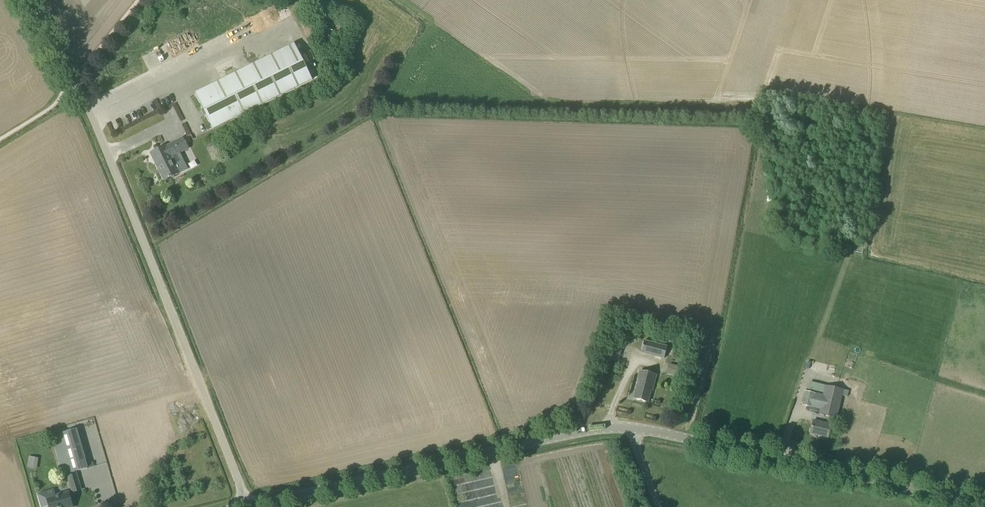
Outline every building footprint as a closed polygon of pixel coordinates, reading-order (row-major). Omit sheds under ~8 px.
[(213,131),(313,81),(294,44),(195,93),(213,131)] [(179,154),(189,149),(183,137),(165,146),(166,146),(150,154),(164,181),(179,173),(171,157),(179,154)] [(218,157),(231,151),(226,141),(213,147),(218,157)] [(664,359),(667,347),(644,341),(641,353),(664,359)] [(618,361),(623,346),(611,342),(606,357),(618,361)] [(679,377),(681,367),(669,364),(666,374),(679,377)] [(653,387),(656,376),(639,371),(637,380),(638,380),(634,399),(648,403),(652,387),(653,387)] [(521,384),(508,381),(504,395),(517,399),(521,384)] [(829,418),(837,419),(844,390),(825,386),(823,395),(805,391),(802,406),(820,410),(818,415),(822,416),(820,423),(812,421),(809,436),(828,440),(831,426),(828,425),(829,418)] [(62,476),(88,469),(77,429),(51,437),(62,476)] [(79,479),(77,474),(67,476),(68,482),(79,479)] [(68,493),(60,495),(60,494),(47,498),(49,506),(73,506),(68,493)]
